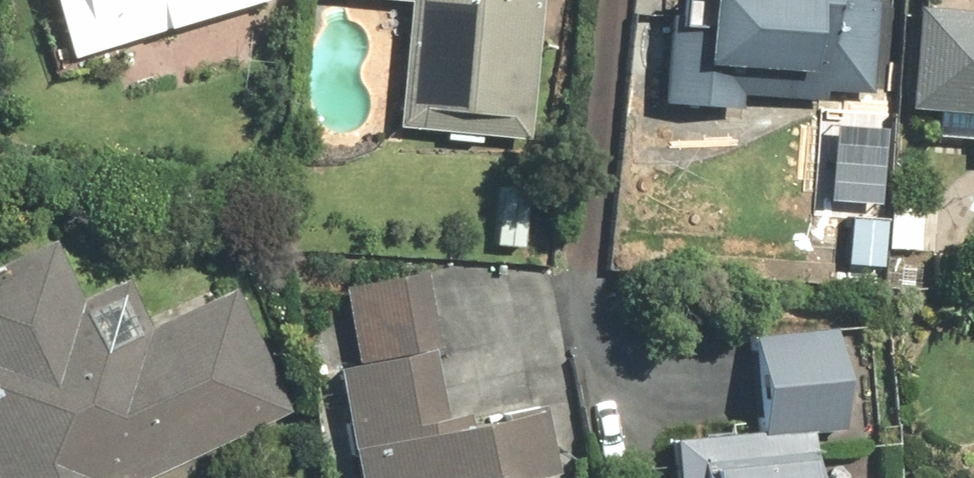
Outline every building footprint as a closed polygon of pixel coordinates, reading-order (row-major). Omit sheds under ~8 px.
[(72,56),(272,0),(56,0),(72,56)] [(367,1),(414,2),(414,20),(408,20),(407,89),(401,89),(401,131),(449,131),(449,142),(486,142),(486,136),(537,136),(537,51),(549,51),(549,0),(367,0),(367,1)] [(667,104),(717,106),(717,93),(830,98),(830,90),(879,92),(883,4),(876,3),(876,0),(671,0),(667,104)] [(924,7),(917,110),(973,114),(973,10),(924,7)] [(890,196),(888,257),(973,260),(973,200),(890,196)] [(297,416),(241,284),(152,322),(132,276),(85,296),(59,235),(0,261),(0,477),(152,477),(297,416)] [(342,365),(359,477),(547,477),(562,476),(551,401),(499,409),(492,365),(449,372),(434,273),(346,286),(358,363),(342,365)] [(769,429),(676,439),(680,477),(824,477),(820,441),(854,437),(842,332),(759,341),(769,429)]
